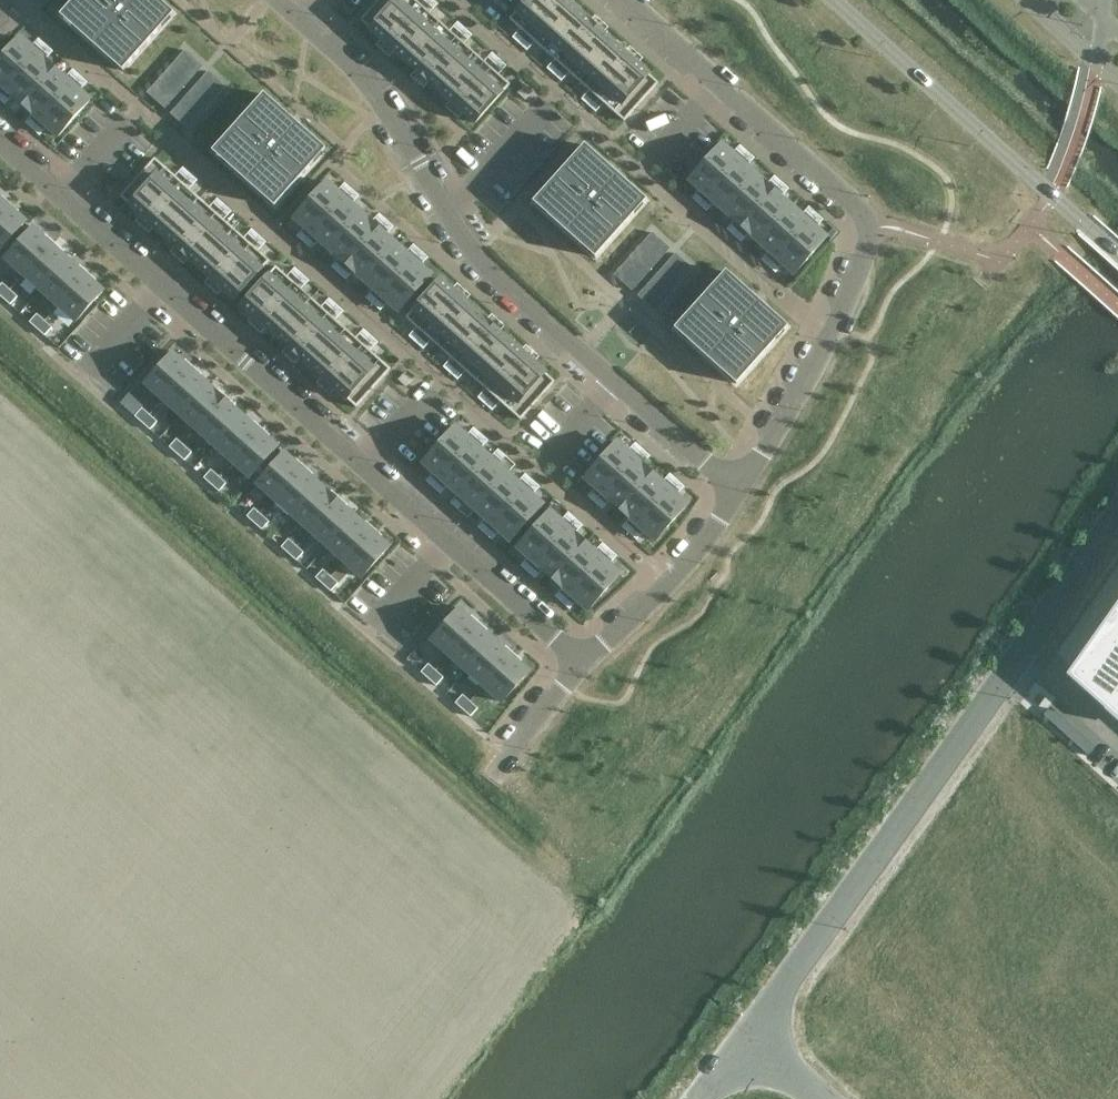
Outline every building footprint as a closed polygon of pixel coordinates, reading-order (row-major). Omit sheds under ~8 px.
[(61,15),(123,70),(174,13),(159,0),(75,0),(61,15)] [(423,6),(416,0),(395,0),(393,2),(387,9),(382,15),(376,22),(370,28),(388,44),(423,6)] [(387,9),(378,0),(372,7),(382,15),(387,9)] [(390,0),(378,0),(387,9),(393,2),(390,0)] [(559,0),(526,0),(510,18),(528,35),(559,0)] [(579,12),(566,0),(559,0),(528,35),(545,50),(579,12)] [(406,60),(440,21),(423,6),(388,44),(406,60)] [(382,15),(372,7),(367,13),(376,22),(382,15)] [(562,66),(597,27),(579,12),(545,50),(562,66)] [(376,22),(367,13),(361,20),(370,28),(376,22)] [(423,75),(457,37),(440,21),(406,60),(423,75)] [(580,81),(614,43),(597,27),(562,66),(580,81)] [(20,37),(4,55),(22,71),(38,53),(20,37)] [(440,91),(475,52),(457,37),(423,75),(440,91)] [(597,96),(631,58),(614,43),(580,81),(597,96)] [(194,58),(185,50),(179,57),(188,65),(194,58)] [(457,106),(492,68),(475,52),(440,91),(457,106)] [(55,69),(38,53),(22,71),(39,86),(55,69)] [(0,59),(0,83),(6,89),(22,71),(4,55),(0,59)] [(188,65),(179,57),(173,64),(181,72),(188,65)] [(203,66),(194,58),(188,65),(197,73),(203,66)] [(648,75),(649,74),(631,58),(597,96),(615,113),(621,106),(626,100),(632,93),(638,87),(643,81),(648,75)] [(181,72),(173,64),(166,71),(175,79),(181,72)] [(197,73),(188,65),(181,72),(190,80),(197,73)] [(475,122),(510,84),(492,68),(457,106),(475,122)] [(72,84),(55,69),(39,86),(56,102),(72,84)] [(22,71),(6,89),(23,104),(39,86),(22,71)] [(175,79),(166,71),(160,78),(169,86),(175,79)] [(217,79),(208,71),(202,78),(211,86),(217,79)] [(190,80),(181,72),(175,79),(184,87),(190,80)] [(659,82),(649,74),(648,75),(643,81),(653,89),(659,82)] [(169,86),(160,78),(154,85),(163,93),(169,86)] [(211,86),(202,78),(196,85),(205,93),(211,86)] [(184,87),(175,79),(169,86),(178,94),(184,87)] [(226,87),(217,79),(211,86),(220,94),(226,87)] [(653,89),(643,81),(638,87),(647,95),(653,89)] [(56,102),(75,118),(90,100),(72,84),(56,102)] [(156,100),(163,93),(154,85),(148,92),(156,100)] [(205,93),(196,85),(190,92),(199,100),(205,93)] [(39,86),(23,104),(40,120),(56,102),(39,86)] [(178,94),(169,86),(163,93),(172,101),(178,94)] [(220,94),(211,86),(205,93),(214,101),(220,94)] [(647,95),(638,87),(632,93),(641,102),(647,95)] [(199,100),(190,92),(183,99),(192,107),(199,100)] [(163,93),(156,100),(165,108),(172,101),(163,93)] [(214,101),(205,93),(199,100),(207,108),(214,101)] [(641,102),(632,93),(626,100),(636,108),(641,102)] [(275,206),(326,149),(264,94),(214,151),(275,206)] [(192,107),(183,99),(177,106),(186,114),(192,107)] [(207,108),(199,100),(192,107),(201,115),(207,108)] [(636,108),(626,100),(621,106),(630,114),(636,108)] [(56,102),(40,120),(59,136),(75,118),(56,102)] [(186,114),(177,106),(171,113),(180,121),(186,114)] [(630,114),(621,106),(615,113),(624,121),(630,114)] [(201,115),(192,107),(186,114),(195,122),(201,115)] [(195,122),(186,114),(180,121),(189,129),(195,122)] [(724,178),(740,160),(722,144),(706,161),(724,178)] [(585,145),(534,202),(595,257),(646,200),(585,145)] [(158,172),(164,166),(155,158),(149,164),(158,172)] [(741,193),(757,175),(740,160),(724,178),(741,193)] [(708,196),(724,178),(706,161),(690,179),(708,196)] [(158,172),(149,164),(144,171),(153,179),(158,172)] [(136,198),(130,204),(148,221),(182,182),(164,166),(158,172),(153,179),(147,185),(141,192),(136,198)] [(153,179),(144,171),(138,177),(147,185),(153,179)] [(758,208),(774,191),(757,175),(741,193),(758,208)] [(147,185),(138,177),(132,183),(141,192),(147,185)] [(741,193),(724,178),(708,196),(725,211),(741,193)] [(344,198),(326,181),(310,199),(328,215),(344,198)] [(182,182),(148,221),(165,236),(200,198),(182,182)] [(141,192),(132,183),(127,190),(136,198),(141,192)] [(136,198),(127,190),(121,196),(130,204),(136,198)] [(792,206),(774,191),(758,208),(776,224),(792,206)] [(742,227),(758,208),(741,193),(725,211),(742,227)] [(200,198),(165,236),(182,251),(217,213),(200,198)] [(361,213),(344,198),(328,215),(345,231),(361,213)] [(312,233),(328,215),(310,199),(294,217),(312,233)] [(7,206),(0,214),(0,250),(26,222),(7,206)] [(809,221),(792,206),(776,224),(793,239),(809,221)] [(759,242),(776,224),(758,208),(742,227),(759,242)] [(217,213),(182,251),(200,267),(234,228),(217,213)] [(379,228),(361,213),(345,231),(363,246),(379,228)] [(330,249),(345,231),(328,215),(312,233),(330,249)] [(826,237),(809,221),(793,239),(811,255),(826,237)] [(776,258),(793,239),(776,224),(759,242),(776,258)] [(32,228),(6,258),(24,274),(51,244),(32,228)] [(251,244),(234,228),(200,267),(217,282),(251,244)] [(380,262),(396,244),(379,228),(363,246),(380,262)] [(347,264),(363,246),(345,231),(330,249),(347,264)] [(655,247),(661,240),(652,232),(646,239),(655,247)] [(649,254),(655,247),(646,239),(640,246),(649,254)] [(794,274),(811,255),(793,239),(776,258),(794,274)] [(670,248),(661,240),(655,247),(664,255),(670,248)] [(68,259),(51,244),(24,274),(41,289),(68,259)] [(251,244),(217,282),(235,299),(269,260),(251,244)] [(413,259),(396,244),(380,262),(397,277),(413,259)] [(364,279),(380,262),(363,246),(347,264),(364,279)] [(642,261),(649,254),(640,246),(633,253),(642,261)] [(658,262),(664,255),(655,247),(649,254),(658,262)] [(642,261),(633,253),(627,260),(636,268),(642,261)] [(678,268),(685,261),(676,253),(669,260),(678,268)] [(651,269),(658,262),(649,254),(642,261),(651,269)] [(85,275),(68,259),(41,289),(58,305),(85,275)] [(431,275),(413,259),(397,277),(415,293),(431,275)] [(636,268),(627,260),(621,267),(630,275),(636,268)] [(672,275),(678,268),(669,260),(663,267),(672,275)] [(651,269),(642,261),(636,268),(645,276),(651,269)] [(694,269),(685,261),(678,268),(687,276),(694,269)] [(397,277),(380,262),(364,279),(381,295),(397,277)] [(278,301),(294,282),(276,266),(242,304),(260,321),(278,301)] [(630,275),(621,267),(615,274),(624,282),(630,275)] [(672,275),(663,267),(657,274),(666,282),(672,275)] [(645,276),(636,268),(630,275),(639,283),(645,276)] [(687,276),(678,268),(672,275),(681,283),(687,276)] [(726,271),(675,328),(737,383),(788,326),(726,271)] [(666,282),(657,274),(651,281),(660,289),(666,282)] [(103,291),(85,275),(58,305),(76,321),(103,291)] [(639,283),(630,275),(624,282),(632,290),(639,283)] [(681,283),(672,275),(666,282),(675,290),(681,283)] [(399,311),(415,293),(397,277),(381,295),(399,311)] [(424,333),(458,295),(440,279),(406,317),(424,333)] [(665,311),(677,320),(703,288),(692,279),(665,311)] [(653,296),(660,289),(651,281),(644,288),(653,296)] [(2,282),(0,285),(0,295),(3,297),(10,289),(2,282)] [(295,316),(312,298),(294,282),(278,301),(260,321),(277,336),(295,316)] [(675,290),(666,282),(660,289),(668,297),(675,290)] [(647,303),(653,296),(644,288),(638,295),(647,303)] [(10,289),(3,297),(10,304),(18,296),(10,289)] [(668,297),(660,289),(653,296),(662,304),(668,297)] [(441,349),(476,310),(458,295),(424,333),(441,349)] [(662,304),(653,296),(647,303),(656,311),(662,304)] [(311,333),(329,313),(312,298),(295,316),(277,336),(294,351),(311,333)] [(459,364),(493,326),(476,310),(441,349),(459,364)] [(45,320),(37,313),(29,321),(37,328),(45,320)] [(329,347),(346,329),(329,313),(311,333),(294,351),(312,367),(329,347)] [(45,320),(37,328),(45,335),(52,327),(45,320)] [(476,380),(510,341),(493,326),(459,364),(476,380)] [(347,363),(363,344),(346,329),(329,347),(312,367),(329,382),(347,363)] [(493,395),(527,357),(510,341),(476,380),(493,395)] [(370,373),(376,367),(381,360),(363,344),(347,363),(329,382),(347,398),(353,392),(358,386),(364,379),(365,379),(370,373)] [(172,353),(146,383),(164,399),(190,369),(172,353)] [(529,392),(534,386),(540,379),(546,373),(527,357),(493,395),(511,411),(517,405),(523,398),(529,392)] [(391,368),(381,360),(376,367),(385,375),(391,368)] [(385,375),(376,367),(370,373),(379,381),(385,375)] [(207,384),(190,369),(164,399),(181,414),(207,384)] [(379,381),(370,373),(365,379),(364,379),(373,388),(379,381)] [(555,381),(546,373),(540,379),(549,388),(555,381)] [(373,388),(364,379),(358,386),(368,394),(373,388)] [(549,388),(540,379),(534,386),(543,394),(549,388)] [(225,400),(207,384),(181,414),(198,430),(225,400)] [(368,394),(358,386),(353,392),(362,400),(368,394)] [(543,394),(534,386),(529,392),(538,400),(543,394)] [(362,400),(353,392),(347,398),(356,407),(362,400)] [(538,400),(529,392),(523,398),(532,407),(538,400)] [(532,407),(523,398),(517,405),(526,413),(532,407)] [(242,415),(225,400),(198,430),(215,445),(242,415)] [(526,413),(517,405),(511,411),(521,420),(526,413)] [(143,423),(150,414),(142,407),(135,416),(143,423)] [(158,421),(150,414),(143,423),(150,429),(158,421)] [(259,431),(242,415),(215,445),(233,460),(259,431)] [(457,460),(473,442),(455,426),(439,444),(457,460)] [(277,447),(259,431),(233,460),(251,477),(277,447)] [(177,453),(184,445),(177,438),(169,447),(177,453)] [(619,475),(635,458),(617,441),(601,459),(619,475)] [(475,476),(491,458),(473,442),(457,460),(475,476)] [(441,478),(457,460),(439,444),(423,462),(441,478)] [(192,452),(184,445),(177,453),(185,460),(192,452)] [(276,498),(302,469),(284,453),(258,482),(276,498)] [(508,473),(491,458),(475,476),(492,491),(508,473)] [(652,473),(635,458),(619,475),(636,491),(652,473)] [(603,493),(619,475),(601,459),(585,477),(603,493)] [(459,494),(475,476),(457,460),(441,478),(459,494)] [(211,484),(219,476),(211,469),(204,477),(211,484)] [(293,514),(320,484),(302,469),(276,498),(293,514)] [(509,506),(525,488),(508,473),(492,491),(509,506)] [(654,506),(669,488),(652,473),(636,491),(654,506)] [(620,509),(636,491),(619,475),(603,493),(620,509)] [(226,483),(219,476),(211,484),(219,491),(226,483)] [(492,491),(475,476),(459,494),(476,509),(492,491)] [(310,529),(337,500),(320,484),(293,514),(310,529)] [(543,505),(525,488),(509,506),(527,522),(543,505)] [(672,522),(687,504),(669,488),(654,506),(672,522)] [(509,506),(492,491),(476,509),(493,524),(509,506)] [(638,524),(654,506),(636,491),(620,509),(638,524)] [(328,545),(354,515),(337,500),(310,529),(328,545)] [(527,522),(509,506),(493,524),(511,540),(527,522)] [(656,540),(672,522),(654,506),(638,524),(656,540)] [(254,523),(262,514),(254,507),(247,516),(254,523)] [(550,511),(534,529),(552,544),(568,527),(550,511)] [(269,521),(262,514),(254,523),(262,529),(269,521)] [(345,560),(371,531),(354,515),(328,545),(345,560)] [(569,560),(585,542),(568,527),(552,544),(569,560)] [(536,562),(552,544),(534,529),(518,546),(536,562)] [(389,547),(371,531),(345,560),(363,577),(389,547)] [(289,553),(296,545),(289,538),(281,547),(289,553)] [(602,558),(585,542),(569,560),(586,575),(602,558)] [(553,578),(569,560),(552,544),(536,562),(553,578)] [(304,552),(296,545),(289,553),(296,560),(304,552)] [(604,592),(620,574),(602,558),(586,575),(604,592)] [(570,593),(586,575),(569,560),(553,578),(570,593)] [(316,577),(323,584),(331,576),(323,569),(316,577)] [(588,609),(604,592),(586,575),(570,593),(588,609)] [(338,583),(331,576),(323,584),(331,591),(338,583)] [(1081,658),(1117,691),(1117,606),(1081,658)] [(458,609),(432,638),(450,655),(476,625),(458,609)] [(494,640),(476,625),(450,655),(467,670),(494,640)] [(511,656),(494,640),(467,670),(484,685),(511,656)] [(529,672),(511,656),(484,685),(502,702),(529,672)] [(429,678),(436,670),(428,663),(421,672),(429,678)] [(444,677),(436,670),(429,678),(436,685),(444,677)] [(463,694),(455,702),(463,709),(470,701),(463,694)] [(478,708),(470,701),(463,709),(471,716),(478,708)]
